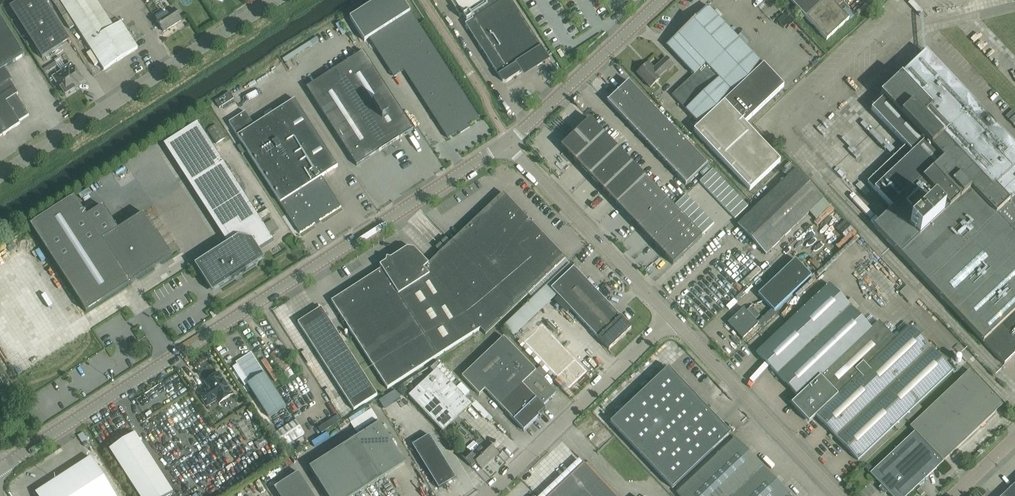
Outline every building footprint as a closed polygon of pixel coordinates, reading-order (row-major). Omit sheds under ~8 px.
[(42,58),(70,40),(44,0),(21,0),(9,8),(42,58)] [(104,70),(137,48),(121,22),(112,27),(95,0),(59,0),(104,70)] [(410,12),(402,0),(378,0),(349,19),(364,42),(369,38),(394,77),(404,70),(448,138),(478,119),(410,12)] [(450,1),(460,16),(468,12),(472,19),(465,24),(491,65),(491,64),(502,82),(506,82),(521,73),(515,64),(541,47),(511,0),(451,0),(450,1)] [(832,0),(788,0),(826,41),(850,19),(832,0)] [(763,64),(763,65),(708,6),(666,46),(694,75),(672,95),(700,125),(693,130),(750,190),(780,161),(744,123),(784,86),(763,64)] [(163,32),(181,20),(174,9),(156,20),(163,32)] [(4,68),(25,55),(0,16),(0,70),(4,68)] [(336,45),(342,55),(353,49),(347,39),(336,45)] [(363,51),(306,88),(356,166),(413,129),(363,51)] [(874,190),(892,209),(873,227),(1004,365),(1014,354),(1014,200),(1014,199),(1014,198),(1014,147),(925,52),(880,95),(883,99),(871,110),(906,146),(913,153),(874,190)] [(646,64),(637,73),(650,87),(659,79),(658,78),(667,69),(669,70),(674,65),(666,57),(652,70),(646,64)] [(79,86),(78,84),(83,80),(75,67),(74,68),(71,64),(61,70),(62,71),(54,77),(65,95),(79,86)] [(4,68),(0,70),(0,88),(10,81),(12,80),(4,68)] [(0,88),(0,105),(5,101),(16,95),(18,94),(10,81),(0,88)] [(706,164),(629,83),(628,81),(627,82),(628,82),(608,101),(607,101),(685,184),(685,185),(707,165),(706,164)] [(229,92),(215,102),(219,108),(233,99),(229,92)] [(29,115),(16,95),(5,101),(18,122),(19,122),(29,115)] [(245,112),(228,123),(242,143),(237,146),(242,154),(247,151),(300,233),(341,207),(321,176),(337,166),(294,99),(254,125),(245,112)] [(0,105),(0,124),(6,133),(20,124),(19,122),(18,122),(5,101),(0,105)] [(1014,127),(1014,111),(1013,109),(1005,116),(1014,127)] [(575,133),(589,147),(604,134),(590,119),(575,133)] [(163,144),(227,243),(194,265),(212,292),(264,259),(258,250),(273,240),(223,162),(197,122),(163,144)] [(216,144),(224,138),(216,125),(207,130),(216,144)] [(561,147),(574,161),(589,147),(575,133),(561,147)] [(589,147),(574,161),(588,176),(618,149),(604,134),(589,147)] [(618,149),(588,176),(602,191),(632,163),(618,149)] [(617,206),(646,179),(632,163),(602,191),(617,206)] [(704,187),(716,174),(712,170),(699,182),(704,187)] [(823,199),(795,170),(737,225),(765,255),(823,199)] [(708,192),(721,179),(716,174),(704,187),(708,192)] [(646,179),(617,206),(638,228),(667,200),(646,179)] [(712,196),(725,183),(721,179),(708,192),(712,196)] [(730,188),(725,183),(712,196),(717,201),(730,188)] [(721,205),(734,192),(730,188),(717,201),(721,205)] [(734,192),(721,205),(726,210),(739,197),(734,192)] [(565,258),(503,193),(452,241),(514,307),(565,258)] [(673,207),(678,212),(691,199),(686,194),(673,207)] [(144,214),(118,230),(103,206),(87,216),(74,197),(30,226),(85,312),(172,257),(144,214)] [(730,214),(743,201),(739,197),(726,210),(730,214)] [(678,212),(682,217),(695,204),(691,199),(678,212)] [(667,200),(638,228),(652,243),(681,215),(667,200)] [(748,206),(743,201),(730,214),(735,219),(748,206)] [(695,204),(682,217),(687,221),(700,209),(695,204)] [(687,221),(691,226),(704,214),(700,209),(687,221)] [(704,214),(691,226),(696,231),(709,219),(704,214)] [(681,215),(652,243),(662,254),(691,226),(681,215)] [(266,222),(272,233),(278,229),(272,219),(266,222)] [(709,219),(696,231),(701,236),(714,223),(709,219)] [(691,226),(662,254),(673,265),(702,237),(691,226)] [(841,235),(844,239),(835,247),(839,252),(858,237),(851,228),(841,235)] [(379,266),(381,269),(331,301),(387,389),(480,329),(485,334),(514,307),(452,241),(428,264),(414,249),(407,248),(390,259),(386,258),(386,262),(379,266)] [(811,276),(795,260),(758,295),(774,312),(811,276)] [(870,264),(857,277),(887,306),(900,294),(870,264)] [(573,267),(551,289),(608,350),(631,329),(573,267)] [(611,283),(605,293),(612,298),(618,288),(611,283)] [(829,284),(756,353),(799,398),(791,405),(808,422),(815,415),(858,460),(952,371),(954,373),(967,361),(957,351),(945,363),(910,326),(895,340),(879,322),(871,329),(829,284)] [(353,410),(377,395),(321,308),(297,323),(353,410)] [(753,310),(749,315),(743,308),(728,323),(744,340),(759,325),(757,323),(762,319),(753,310)] [(261,336),(258,339),(264,348),(267,345),(261,336)] [(479,395),(485,390),(523,430),(545,409),(542,406),(556,393),(503,337),(462,377),(479,395)] [(226,344),(218,349),(225,360),(233,354),(226,344)] [(281,348),(271,355),(287,380),(298,373),(281,348)] [(251,353),(236,363),(249,383),(247,384),(269,418),(286,407),(251,353)] [(735,438),(731,442),(726,437),(730,434),(668,368),(610,423),(619,432),(679,495),(789,495),(735,438)] [(443,432),(472,405),(437,369),(423,382),(408,396),(443,432)] [(874,470),(870,474),(892,495),(906,495),(1002,405),(969,370),(910,427),(915,432),(874,470)] [(578,387),(583,383),(573,372),(568,376),(578,387)] [(217,400),(219,403),(233,394),(219,373),(217,375),(213,374),(209,377),(208,380),(205,382),(209,388),(199,394),(206,406),(217,400)] [(230,398),(225,402),(229,408),(234,405),(230,398)] [(13,421),(19,418),(13,409),(8,413),(13,421)] [(305,434),(296,420),(274,434),(283,448),(305,434)] [(379,423),(309,468),(327,495),(354,495),(405,464),(379,423)] [(135,434),(109,450),(139,495),(168,495),(173,493),(135,434)] [(251,445),(261,453),(269,444),(260,435),(251,445)] [(455,478),(429,435),(412,445),(438,489),(455,478)] [(498,454),(486,441),(470,456),(464,450),(460,454),(470,465),(474,461),(482,469),(498,454)] [(90,458),(54,481),(53,479),(33,493),(35,495),(115,495),(90,458)] [(584,464),(551,495),(614,495),(584,464)] [(870,474),(874,470),(868,464),(865,467),(870,474)] [(273,488),(278,495),(313,495),(298,473),(273,488)] [(1003,495),(1014,495),(1014,485),(1003,495)]
